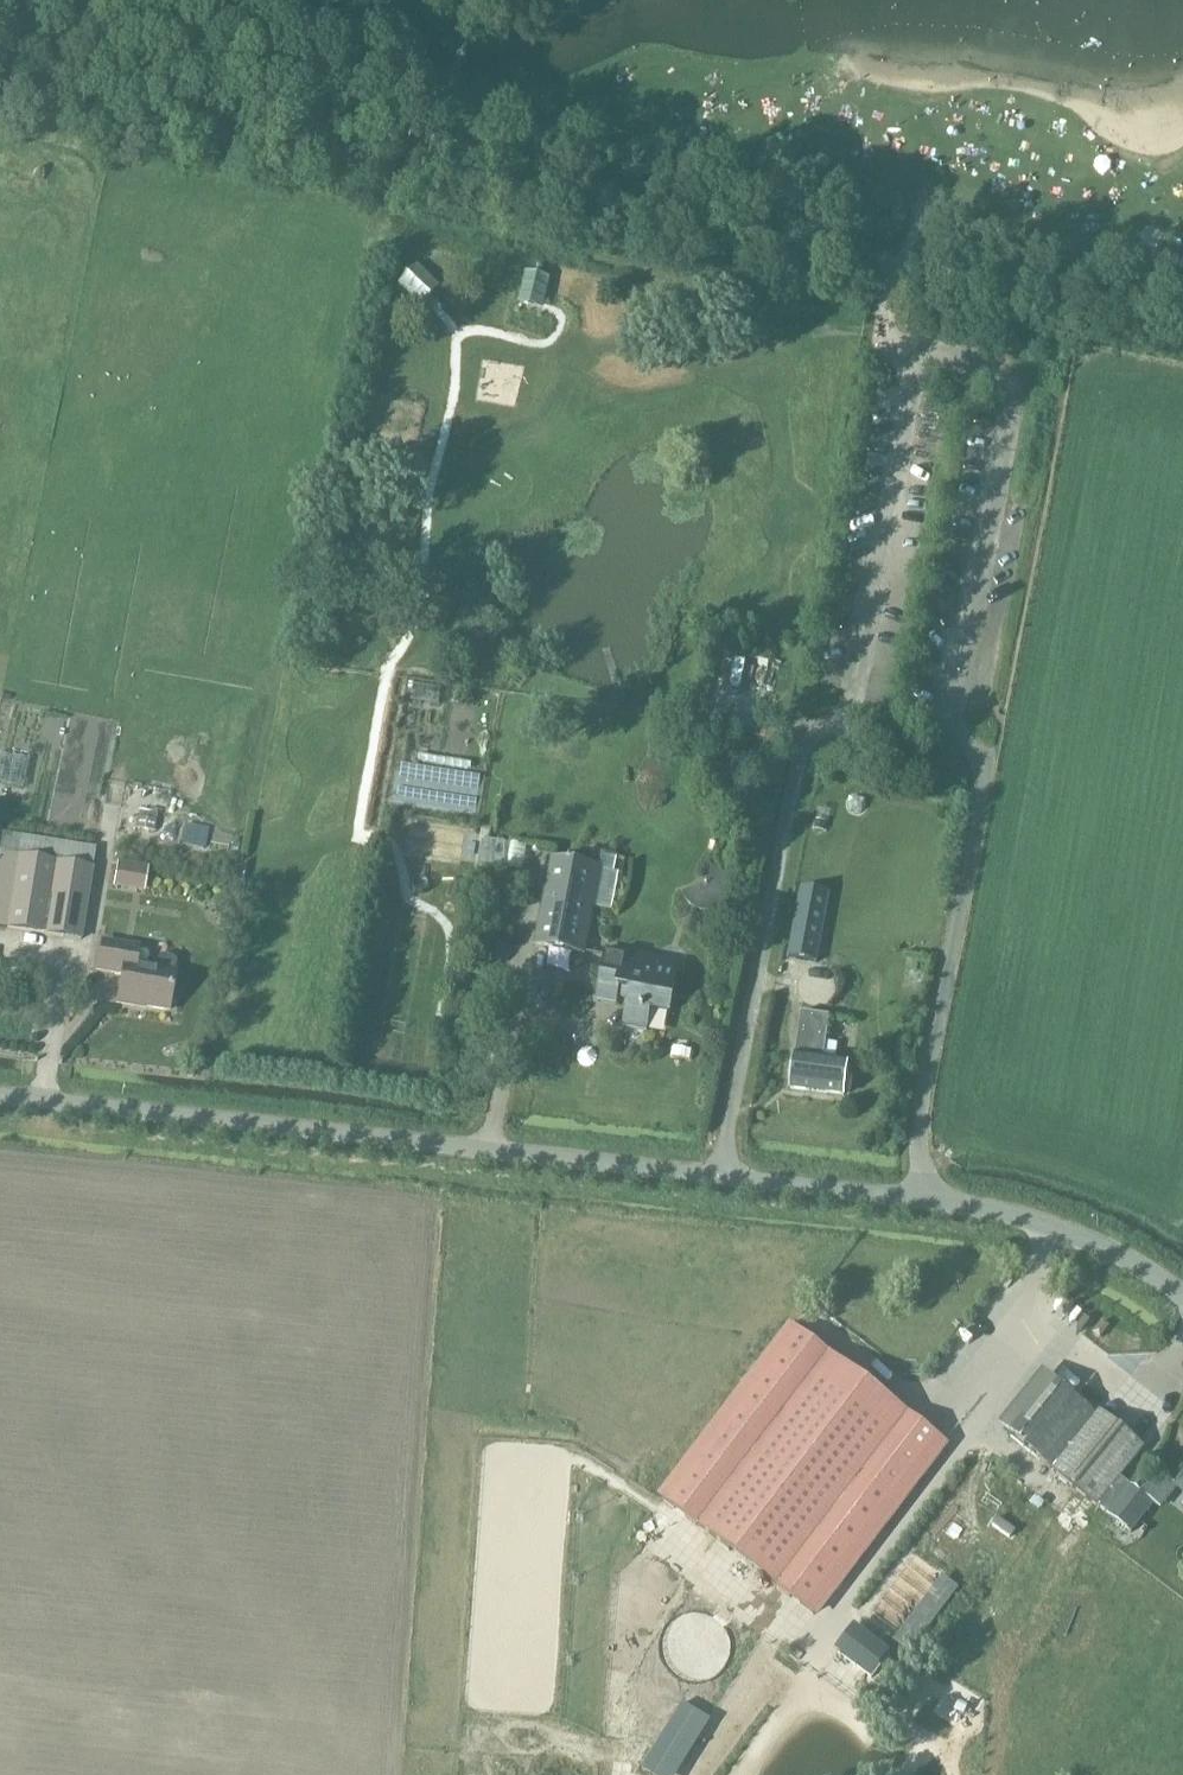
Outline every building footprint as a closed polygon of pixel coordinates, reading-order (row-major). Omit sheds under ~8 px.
[(421,265),(402,278),(421,306),(440,292),(421,265)] [(561,280),(539,270),(526,301),(548,310),(561,280)] [(154,832),(156,821),(137,817),(135,829),(154,832)] [(181,845),(205,848),(208,828),(185,825),(181,845)] [(222,850),(229,852),(230,842),(223,841),(222,850)] [(0,852),(0,853),(93,868),(94,857),(1,843),(0,852)] [(0,853),(0,927),(81,941),(94,868),(93,868),(0,853)] [(584,954),(593,908),(600,870),(552,860),(536,945),(584,954)] [(128,892),(132,865),(116,863),(112,890),(128,892)] [(802,887),(788,957),(817,963),(830,893),(802,887)] [(140,950),(103,944),(99,972),(124,976),(119,1004),(170,1012),(171,1009),(176,1004),(177,998),(173,992),(176,974),(178,963),(174,959),(163,957),(159,960),(157,971),(137,967),(140,950)] [(606,957),(600,988),(631,993),(630,1002),(625,1027),(645,1031),(649,1010),(669,1014),(678,971),(606,957)] [(828,962),(823,982),(811,980),(807,1002),(863,1013),(867,991),(854,988),(858,967),(828,962)] [(859,977),(857,986),(866,988),(869,979),(859,977)] [(789,1095),(841,1102),(845,1069),(822,1066),(828,1018),(800,1014),(789,1095)] [(787,1323),(656,1495),(819,1618),(949,1446),(787,1323)] [(1053,1471),(1097,1507),(1120,1478),(1145,1448),(1100,1412),(1053,1471)] [(1165,1476),(1149,1463),(1131,1486),(1146,1499),(1165,1476)] [(1120,1478),(1097,1507),(1107,1515),(1131,1486),(1120,1478)] [(1146,1499),(1131,1486),(1107,1515),(1131,1534),(1154,1505),(1146,1499)]
